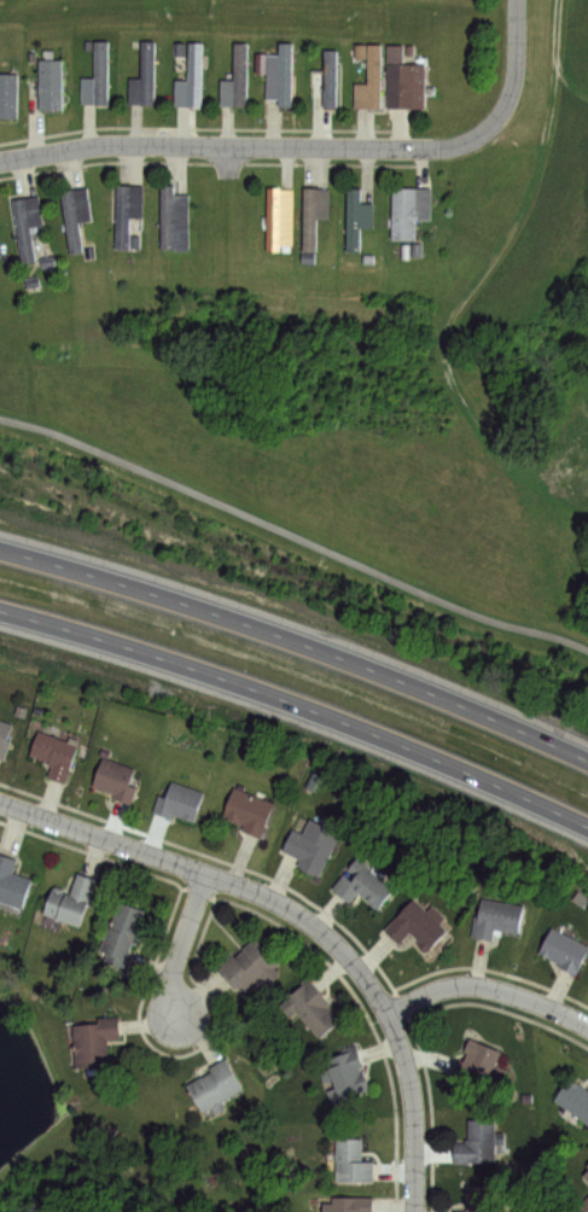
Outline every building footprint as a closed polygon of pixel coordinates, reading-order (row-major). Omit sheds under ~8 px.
[(293,42),(293,105),(280,105),(280,98),(267,98),(267,72),(258,72),(257,53),(278,52),(278,41),(293,42)] [(97,42),(109,42),(109,105),(81,105),(81,78),(97,78),(97,42)] [(142,42),(153,43),(153,105),(129,105),(129,78),(142,78),(142,42)] [(190,42),(203,43),(202,107),(175,106),(176,80),(188,81),(190,42)] [(235,43),(248,43),(248,106),(220,106),(221,80),(234,80),(235,43)] [(356,45),(383,46),(382,109),(356,107),(356,83),(367,83),(367,59),(356,58),(356,45)] [(389,46),(414,46),(414,65),(427,65),(426,112),(388,111),(389,46)] [(326,49),(338,49),(338,107),(324,107),(324,99),(313,99),(313,70),(326,70),(326,49)] [(40,59),(62,59),(62,111),(40,111),(40,59)] [(17,120),(0,120),(0,74),(18,75),(17,120)] [(117,186),(144,186),(142,217),(130,217),(129,250),(115,249),(117,186)] [(62,191),(88,187),(93,221),(78,223),(83,251),(70,254),(62,191)] [(162,187),(175,187),(175,196),(191,196),(191,251),(162,251),(162,187)] [(268,188),(283,188),(283,191),(293,191),(293,246),(281,246),(281,252),(268,251),(268,188)] [(305,188),(331,188),(331,221),(318,221),(318,252),(304,252),(305,188)] [(394,188),(432,188),(432,221),(418,221),(418,241),(394,241),(394,188)] [(350,190),(362,190),(362,204),(375,204),(375,228),(361,228),(361,251),(349,251),(350,190)] [(12,200),(40,196),(45,226),(31,228),(37,262),(23,264),(12,200)] [(4,758),(0,757),(0,719),(11,723),(6,738),(11,739),(4,758)] [(37,732),(77,745),(64,782),(46,776),(51,762),(30,754),(37,732)] [(104,757),(134,767),(129,782),(136,785),(130,804),(112,798),(113,793),(93,787),(104,757)] [(171,781),(203,791),(193,821),(171,814),(170,817),(153,811),(159,796),(167,798),(171,781)] [(233,786),(273,802),(260,837),(241,829),(244,823),(222,816),(233,786)] [(310,818),(339,832),(319,876),(297,866),(301,858),(283,850),(292,828),(303,834),(310,818)] [(21,909),(0,902),(0,853),(16,858),(11,873),(31,879),(21,909)] [(356,855),(395,884),(378,908),(357,892),(351,901),(332,887),(356,855)] [(78,873),(94,879),(78,925),(42,913),(52,885),(71,891),(78,873)] [(116,897),(145,907),(140,921),(144,922),(136,944),(130,942),(122,965),(105,960),(107,954),(98,950),(116,897)] [(385,928),(414,898),(426,910),(433,903),(446,916),(441,921),(449,930),(425,955),(417,946),(423,940),(411,930),(398,942),(385,928)] [(483,898),(524,904),(519,932),(494,927),(491,938),(472,934),(476,916),(479,916),(483,898)] [(553,927),(587,945),(587,951),(576,975),(560,967),(561,963),(540,952),(553,927)] [(214,966),(231,949),(235,954),(255,936),(280,961),(273,968),(278,973),(268,983),(261,977),(244,992),(234,983),(232,984),(214,966)] [(280,1003),(309,978),(333,1004),(330,1008),(339,1018),(320,1035),(295,1007),(287,1013),(280,1003)] [(65,1020),(76,1020),(76,1024),(99,1021),(99,1018),(117,1016),(118,1038),(104,1038),(106,1065),(74,1067),(72,1036),(66,1036),(65,1020)] [(470,1032),(505,1050),(490,1078),(481,1078),(472,1091),(446,1077),(470,1032)] [(326,1059),(356,1047),(365,1067),(360,1070),(367,1089),(331,1102),(320,1073),(330,1070),(326,1059)] [(187,1084),(209,1071),(206,1066),(225,1055),(244,1088),(221,1101),(225,1106),(216,1112),(213,1106),(204,1111),(187,1084)] [(575,1080),(587,1088),(587,1128),(574,1125),(559,1114),(554,1097),(563,1086),(569,1090),(575,1080)] [(470,1118),(496,1118),(495,1164),(456,1164),(456,1142),(468,1142),(470,1118)] [(336,1138),(362,1138),(362,1160),(374,1160),(374,1181),(336,1181),(336,1138)] [(495,1184),(496,1211),(455,1211),(455,1210),(467,1210),(467,1185),(495,1184)] [(576,1205),(587,1193),(587,1211),(583,1211),(576,1205)] [(373,1195),(374,1211),(324,1211),(324,1205),(333,1204),(333,1196),(373,1195)]
